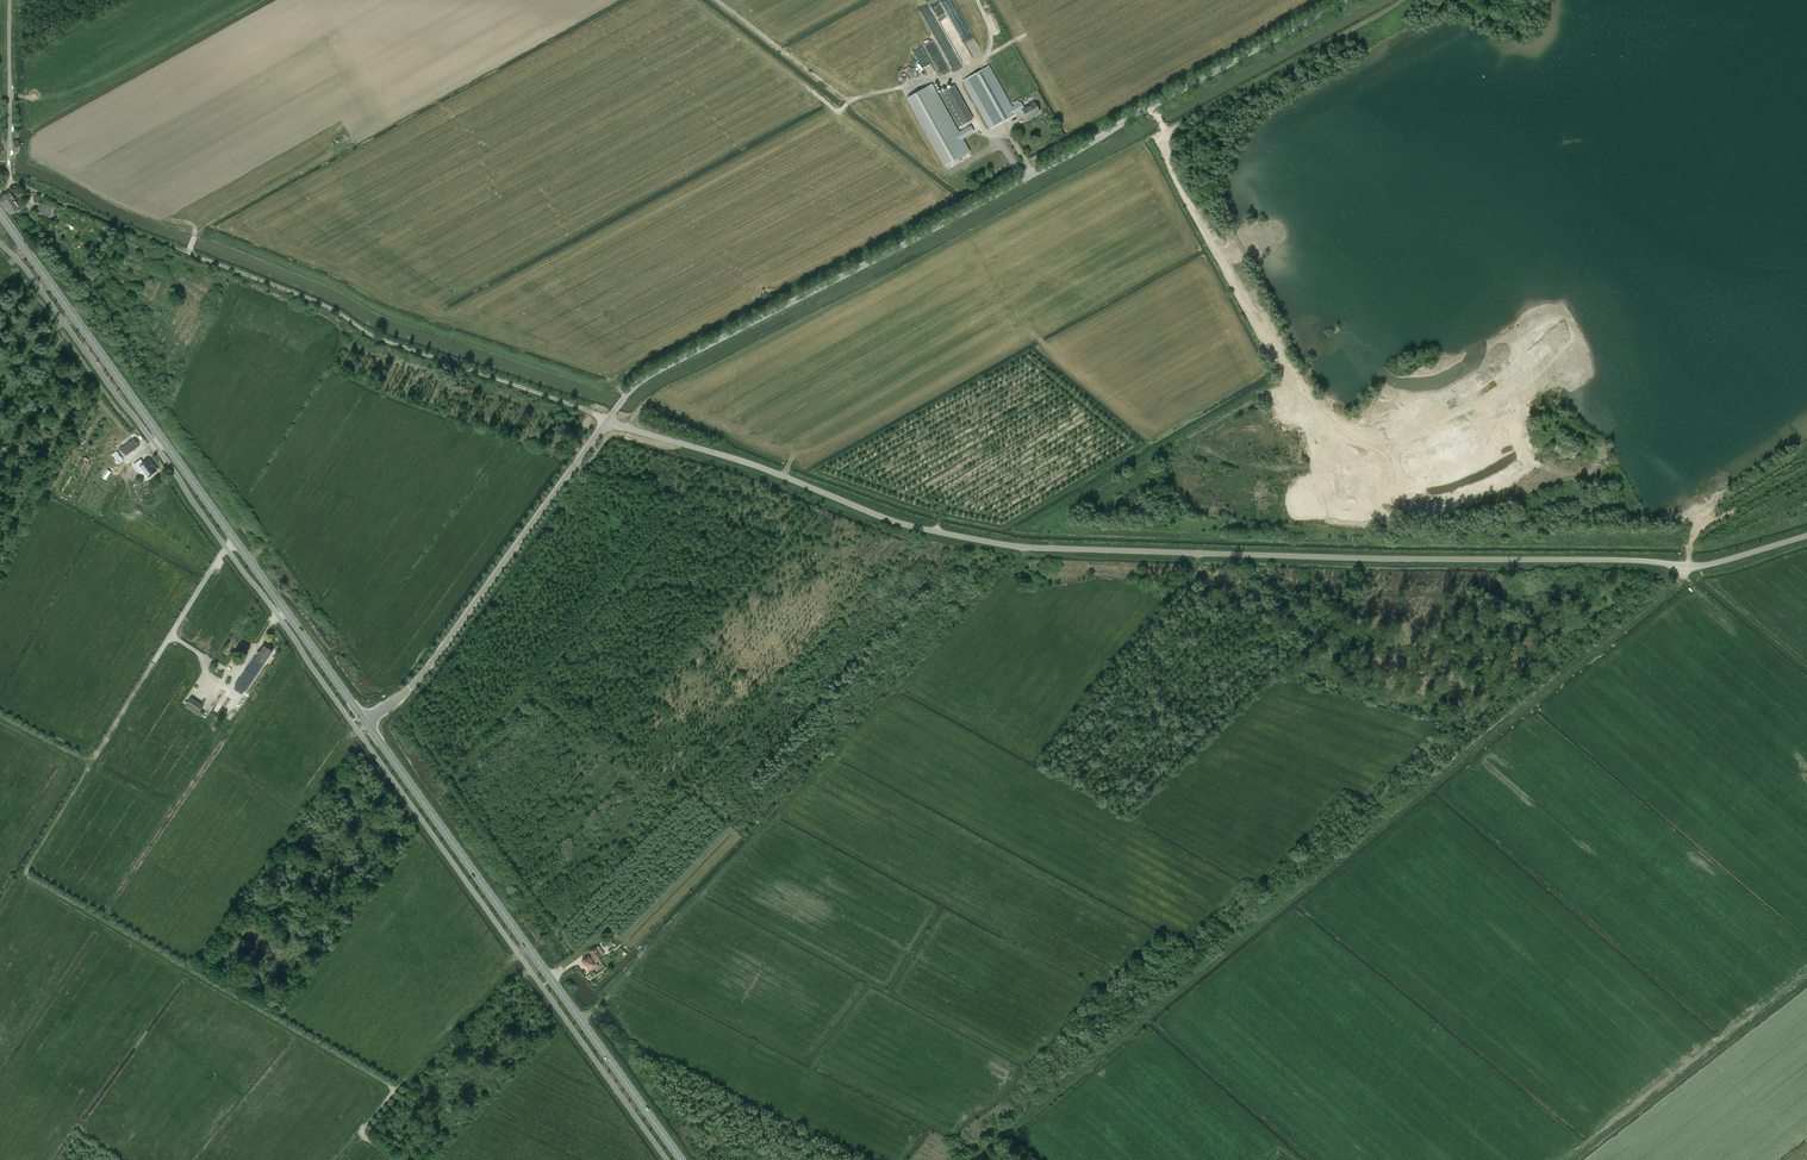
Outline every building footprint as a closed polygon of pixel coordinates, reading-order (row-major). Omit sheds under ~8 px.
[(1024,108),(1020,102),(1019,103),(1018,100),(1013,102),(1015,105),(1014,105),(1012,101),(1010,102),(989,66),(962,81),(990,129),(1017,114),(1016,114),(1023,110),(1027,119),(1035,116),(1034,115),(1040,112),(1034,102),(1029,105),(1030,105),(1024,108)] [(962,139),(974,132),(970,126),(959,132),(932,84),(907,98),(945,166),(970,152),(962,139)] [(954,85),(940,94),(959,128),(973,120),(954,85)] [(0,197),(0,201),(4,207),(9,214),(20,206),(15,199),(9,191),(0,197)] [(40,202),(36,212),(49,217),(53,208),(40,202)] [(1277,408),(1282,404),(1273,392),(1268,395),(1277,408)] [(124,446),(130,453),(139,446),(134,439),(124,446)] [(158,469),(155,466),(154,466),(149,459),(140,465),(149,477),(157,471),(157,470),(158,469)] [(254,657),(239,679),(238,678),(235,684),(236,685),(234,689),(242,695),(245,691),(246,692),(265,664),(264,664),(273,651),(263,645),(255,657),(254,657)] [(185,707),(197,715),(198,715),(202,718),(205,713),(201,710),(204,705),(192,697),(185,707)] [(586,964),(589,969),(594,964),(593,963),(598,959),(597,959),(601,956),(595,948),(589,952),(592,956),(587,959),(586,959),(584,959),(582,960),(582,962),(584,964),(586,964)]
